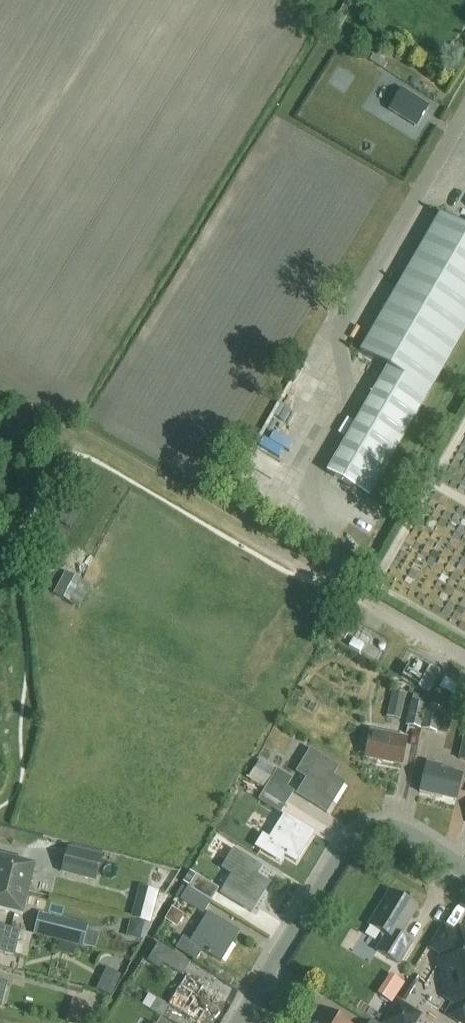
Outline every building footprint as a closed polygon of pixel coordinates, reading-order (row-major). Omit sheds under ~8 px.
[(369,497),(464,331),(464,227),(440,213),(359,352),(387,368),(326,472),(369,497)] [(57,593),(72,602),(84,580),(69,571),(57,593)] [(341,623),(336,634),(345,639),(351,628),(341,623)] [(349,646),(360,652),(364,645),(353,639),(349,646)] [(430,666),(418,687),(428,692),(440,672),(430,666)] [(439,688),(461,701),(464,694),(464,689),(445,678),(439,688)] [(392,691),(389,707),(401,710),(405,694),(392,691)] [(411,702),(406,725),(421,728),(426,705),(411,702)] [(422,729),(436,732),(441,708),(426,705),(422,729)] [(370,731),(365,758),(401,765),(406,738),(370,731)] [(295,772),(306,779),(296,794),(326,813),(344,783),(333,776),(339,767),(310,749),(295,772)] [(456,800),(462,774),(441,769),(442,765),(426,762),(419,792),(456,800)] [(264,789),(286,802),(293,791),(287,787),(292,779),(276,769),(264,789)] [(280,813),(286,802),(264,789),(258,800),(280,813)] [(261,838),(256,847),(280,861),(284,855),(296,862),(314,833),(284,815),(267,842),(261,838)] [(67,847),(61,873),(95,881),(102,855),(67,847)] [(232,874),(221,893),(251,912),(269,883),(256,875),(261,868),(233,850),(222,868),(232,874)] [(28,891),(34,867),(0,858),(0,884),(28,891)] [(188,886),(211,900),(218,889),(196,874),(188,886)] [(28,891),(0,884),(0,910),(21,915),(28,891)] [(134,917),(155,919),(159,886),(138,884),(134,917)] [(203,912),(211,900),(188,886),(181,898),(203,912)] [(416,908),(390,892),(370,927),(382,934),(384,940),(377,952),(399,965),(412,944),(399,936),(416,908)] [(82,946),(87,925),(39,912),(33,933),(82,946)] [(208,914),(190,942),(183,938),(176,948),(195,961),(202,950),(220,961),(238,932),(208,914)] [(14,956),(21,930),(0,925),(0,952),(14,956)] [(459,929),(456,935),(444,927),(431,948),(443,955),(440,960),(448,965),(443,974),(447,991),(452,994),(449,999),(457,1004),(450,1015),(462,1022),(464,1022),(464,933),(459,929)] [(189,962),(158,943),(147,962),(158,969),(162,963),(181,976),(189,962)] [(391,969),(377,991),(393,1001),(407,980),(391,969)] [(185,972),(166,1003),(199,1022),(218,992),(185,972)] [(91,1001),(74,996),(66,1020),(77,1022),(84,1022),(91,1001)] [(422,1014),(397,999),(382,1022),(416,1022),(422,1014)] [(319,1008),(310,1022),(343,1022),(319,1008)]
